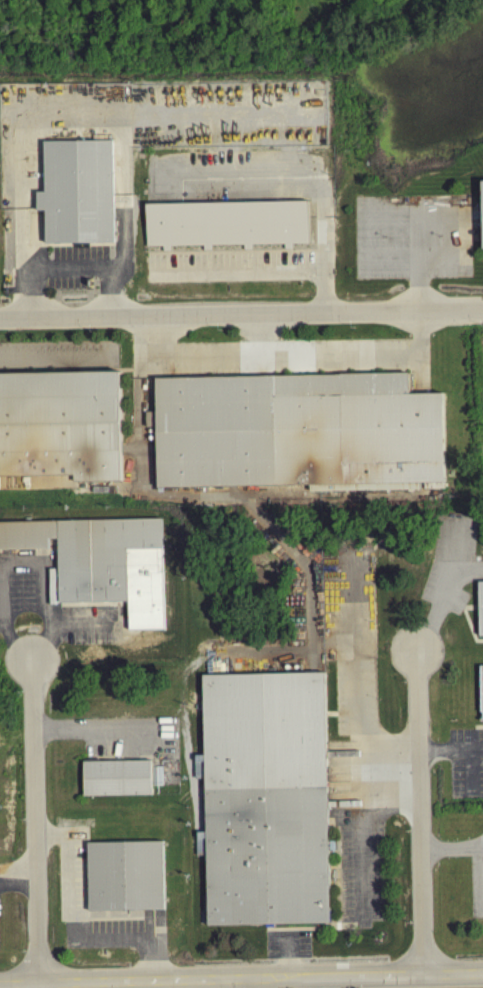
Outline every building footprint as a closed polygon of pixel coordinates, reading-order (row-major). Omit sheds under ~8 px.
[(112,245),(44,247),(43,214),(35,214),(36,196),(44,195),(43,145),(111,145),(112,245)] [(169,255),(162,255),(162,250),(146,250),(144,207),(306,204),(307,246),(291,247),(291,252),(283,253),(283,247),(250,248),(251,253),(243,253),(242,248),(211,249),(211,254),(202,254),(202,249),(169,250),(169,255)] [(78,486),(0,488),(0,371),(121,369),(123,479),(78,479),(78,486)] [(157,490),(155,383),(408,377),(409,398),(442,397),(444,484),(157,490)] [(58,555),(0,553),(0,526),(160,523),(162,632),(128,634),(126,604),(58,605),(58,555)] [(207,928),(201,679),(322,677),(329,927),(207,928)] [(151,800),(82,799),(83,765),(150,764),(151,800)] [(164,913),(88,914),(86,847),(162,845),(164,913)]
